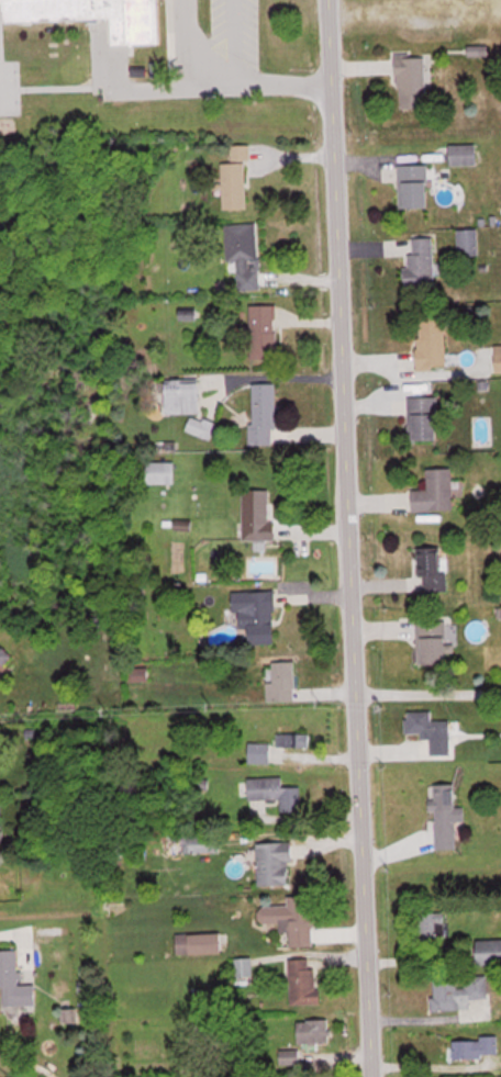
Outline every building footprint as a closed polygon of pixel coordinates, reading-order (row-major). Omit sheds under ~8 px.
[(3,19),(111,14),(112,43),(163,41),(161,0),(2,0),(3,19)] [(399,107),(427,107),(427,52),(398,52),(399,107)] [(451,165),(476,165),(476,144),(451,144),(451,165)] [(247,209),(247,155),(244,155),(244,147),(233,147),(234,162),(223,163),(223,209),(247,209)] [(429,208),(429,164),(399,164),(399,208),(429,208)] [(257,223),(225,224),(226,273),(238,273),(238,290),(260,289),(257,223)] [(407,288),(435,287),(434,237),(413,238),(413,253),(406,253),(407,288)] [(250,359),(277,359),(277,305),(250,305),(250,359)] [(446,317),(418,317),(418,371),(446,371),(446,317)] [(168,381),(168,413),(200,413),(200,381),(168,381)] [(276,383),(251,383),(251,444),(276,444),(276,383)] [(438,396),(409,396),(409,440),(438,440),(438,396)] [(216,423),(192,415),(187,430),(211,438),(216,423)] [(175,483),(175,461),(147,461),(147,483),(175,483)] [(428,468),(428,489),(413,489),(413,510),(454,510),(453,468),(428,468)] [(243,539),(276,539),(276,522),(270,522),(270,489),(243,489),(243,539)] [(446,590),(445,549),(421,549),(422,591),(446,590)] [(276,591),(233,591),(234,612),(239,612),(239,628),(250,628),(250,644),(276,643),(276,591)] [(418,665),(448,665),(448,621),(418,621),(418,665)] [(1,664),(11,659),(6,650),(0,653),(0,663),(1,664)] [(274,682),(267,682),(267,701),(296,701),(296,661),(274,661),(274,682)] [(432,721),(432,711),(407,711),(407,735),(454,735),(454,721),(432,721)] [(271,743),(249,743),(249,762),(271,762),(271,743)] [(457,848),(457,820),(465,820),(465,806),(456,806),(456,784),(435,784),(435,849),(457,848)] [(184,852),(221,852),(221,834),(184,834),(184,852)] [(258,884),(292,885),(292,842),(258,842),(258,884)] [(291,947),(316,945),(313,894),(288,896),(289,905),(259,906),(260,923),(280,922),(280,930),(291,930),(291,947)] [(446,944),(446,912),(417,912),(417,943),(446,944)] [(222,952),(222,933),(178,933),(178,952),(222,952)] [(500,963),(500,939),(478,939),(478,963),(500,963)] [(0,949),(0,987),(4,987),(4,1005),(34,1004),(34,985),(18,985),(18,949),(0,949)] [(252,974),(252,957),(236,957),(236,974),(252,974)] [(290,958),(291,1003),(319,1003),(319,967),(310,967),(310,958),(290,958)] [(432,975),(434,1010),(476,1007),(476,998),(486,997),(484,973),(460,975),(460,973),(432,975)] [(298,1043),(328,1043),(328,1019),(298,1019),(298,1043)] [(498,1038),(453,1038),(453,1058),(498,1058),(498,1038)]
